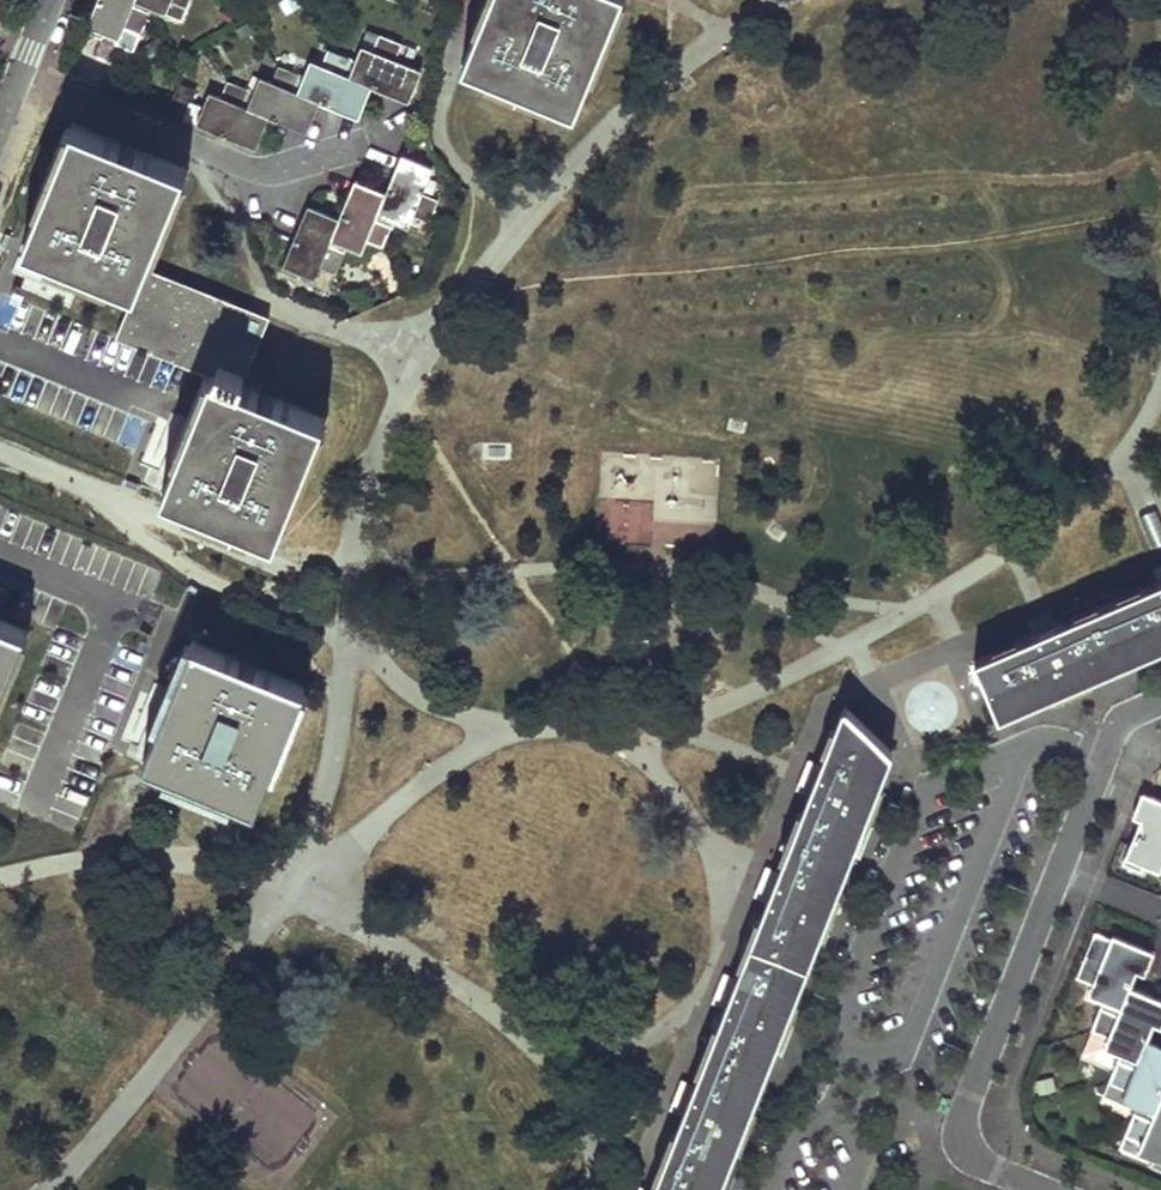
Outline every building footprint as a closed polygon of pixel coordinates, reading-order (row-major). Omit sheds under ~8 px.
[(8,15),(14,0),(0,0),(0,11),(8,15)] [(84,32),(99,38),(102,32),(118,38),(123,26),(136,32),(141,18),(175,32),(188,0),(97,0),(84,32)] [(462,66),(573,111),(618,0),(489,0),(462,66)] [(180,83),(167,117),(184,124),(185,121),(256,149),(267,122),(304,136),(315,109),(354,124),(366,94),(404,109),(420,71),(394,60),(400,45),(365,32),(354,60),(328,50),(321,68),(309,64),(303,79),(275,68),(268,86),(256,81),(251,94),(226,84),(219,100),(208,95),(201,111),(190,107),(197,90),(180,83)] [(161,495),(274,540),(322,420),(240,387),(267,319),(142,269),(182,170),(71,126),(23,246),(135,291),(117,337),(209,374),(161,495)] [(307,207),(282,271),(297,277),(299,272),(315,279),(320,267),(335,273),(345,248),(361,254),(366,241),(382,247),(392,222),(409,229),(414,215),(428,221),(437,200),(422,194),(432,169),(401,156),(385,194),(354,181),(338,220),(307,207)] [(650,544),(652,502),(599,499),(597,542),(650,544)] [(975,661),(998,716),(1160,646),(1160,581),(975,661)] [(0,622),(0,692),(25,632),(0,622)] [(302,690),(191,644),(168,701),(142,763),(253,809),(302,690)] [(889,753),(841,709),(652,1189),(717,1189),(889,753)] [(1123,865),(1139,871),(1144,860),(1160,867),(1160,803),(1148,798),(1123,865)] [(1088,991),(1105,1000),(1123,1009),(1134,986),(1150,954),(1115,936),(1112,943),(1095,934),(1074,977),(1091,985),(1088,991)] [(1149,1042),(1160,1019),(1160,999),(1134,986),(1123,1009),(1105,1000),(1092,1027),(1111,1036),(1106,1045),(1122,1053),(1140,1062),(1149,1042)] [(1106,1085),(1124,1094),(1120,1102),(1138,1111),(1152,1118),(1160,1100),(1160,1048),(1149,1042),(1140,1062),(1122,1053),(1106,1085)] [(1146,1170),(1160,1178),(1160,1100),(1152,1118),(1138,1111),(1122,1143),(1137,1150),(1134,1157),(1149,1164),(1146,1170)]
